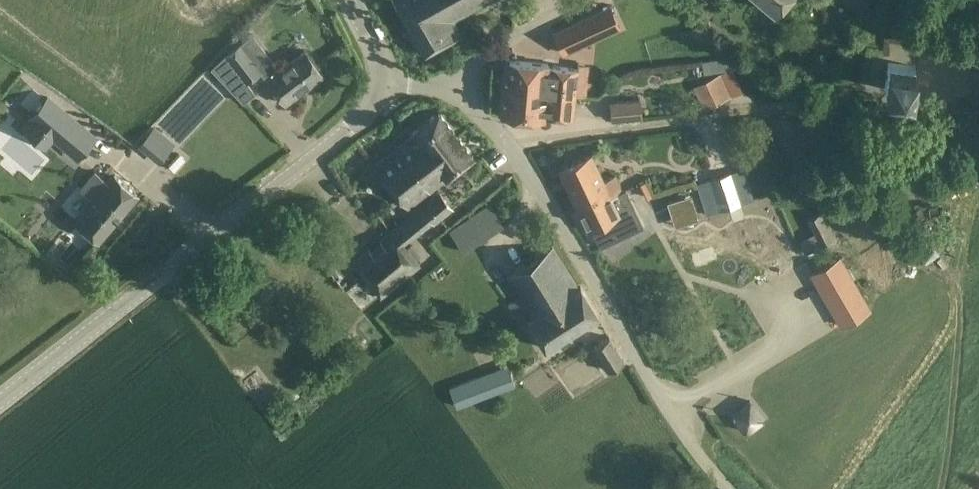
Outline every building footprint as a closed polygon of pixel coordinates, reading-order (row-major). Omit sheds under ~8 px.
[(427,52),(461,33),(456,20),(492,0),(399,0),(427,52)] [(562,26),(573,47),(622,20),(611,0),(610,0),(562,26)] [(775,11),(785,0),(762,0),(775,11)] [(862,12),(873,0),(848,0),(862,12)] [(708,35),(696,24),(688,33),(700,44),(708,35)] [(262,69),(241,42),(226,53),(247,80),(262,69)] [(324,76),(306,51),(270,78),(287,102),(324,76)] [(736,68),(734,56),(702,61),(704,73),(736,68)] [(547,89),(576,93),(579,69),(508,60),(505,86),(525,89),(526,83),(537,85),(535,100),(545,101),(547,89)] [(916,65),(889,61),(885,89),(913,93),(916,65)] [(731,96),(721,73),(707,79),(717,103),(731,96)] [(573,119),(576,93),(547,89),(545,101),(535,100),(537,85),(526,83),(525,89),(505,86),(502,116),(544,120),(544,116),(573,119)] [(78,157),(94,137),(47,98),(31,118),(78,157)] [(642,118),(640,99),(609,102),(611,121),(642,118)] [(425,164),(461,136),(440,110),(410,134),(412,136),(377,164),(395,186),(424,163),(425,164)] [(154,125),(138,144),(149,153),(165,134),(154,125)] [(476,155),(461,136),(425,164),(424,163),(395,186),(411,206),(476,155)] [(591,154),(559,169),(575,203),(598,192),(601,200),(623,190),(615,174),(603,179),(591,154)] [(755,199),(744,167),(696,183),(707,215),(755,199)] [(110,183),(97,172),(83,189),(96,200),(78,221),(100,240),(139,193),(116,175),(110,183)] [(598,192),(575,203),(587,229),(591,227),(600,247),(636,230),(643,226),(641,221),(626,189),(623,190),(601,200),(598,192)] [(456,206),(442,190),(356,262),(386,296),(424,263),(407,243),(435,219),(437,222),(456,206)] [(503,224),(489,203),(449,231),(463,252),(503,224)] [(836,237),(823,211),(807,219),(820,246),(836,237)] [(707,291),(756,277),(744,238),(695,252),(707,291)] [(579,287),(554,246),(509,274),(522,296),(509,304),(516,315),(528,307),(534,317),(529,320),(546,347),(599,314),(582,285),(579,287)] [(812,273),(842,325),(869,309),(839,257),(812,273)] [(624,359),(610,336),(592,347),(607,370),(624,359)] [(515,385),(508,365),(449,387),(456,407),(515,385)] [(750,401),(733,414),(746,431),(763,418),(750,401)]
